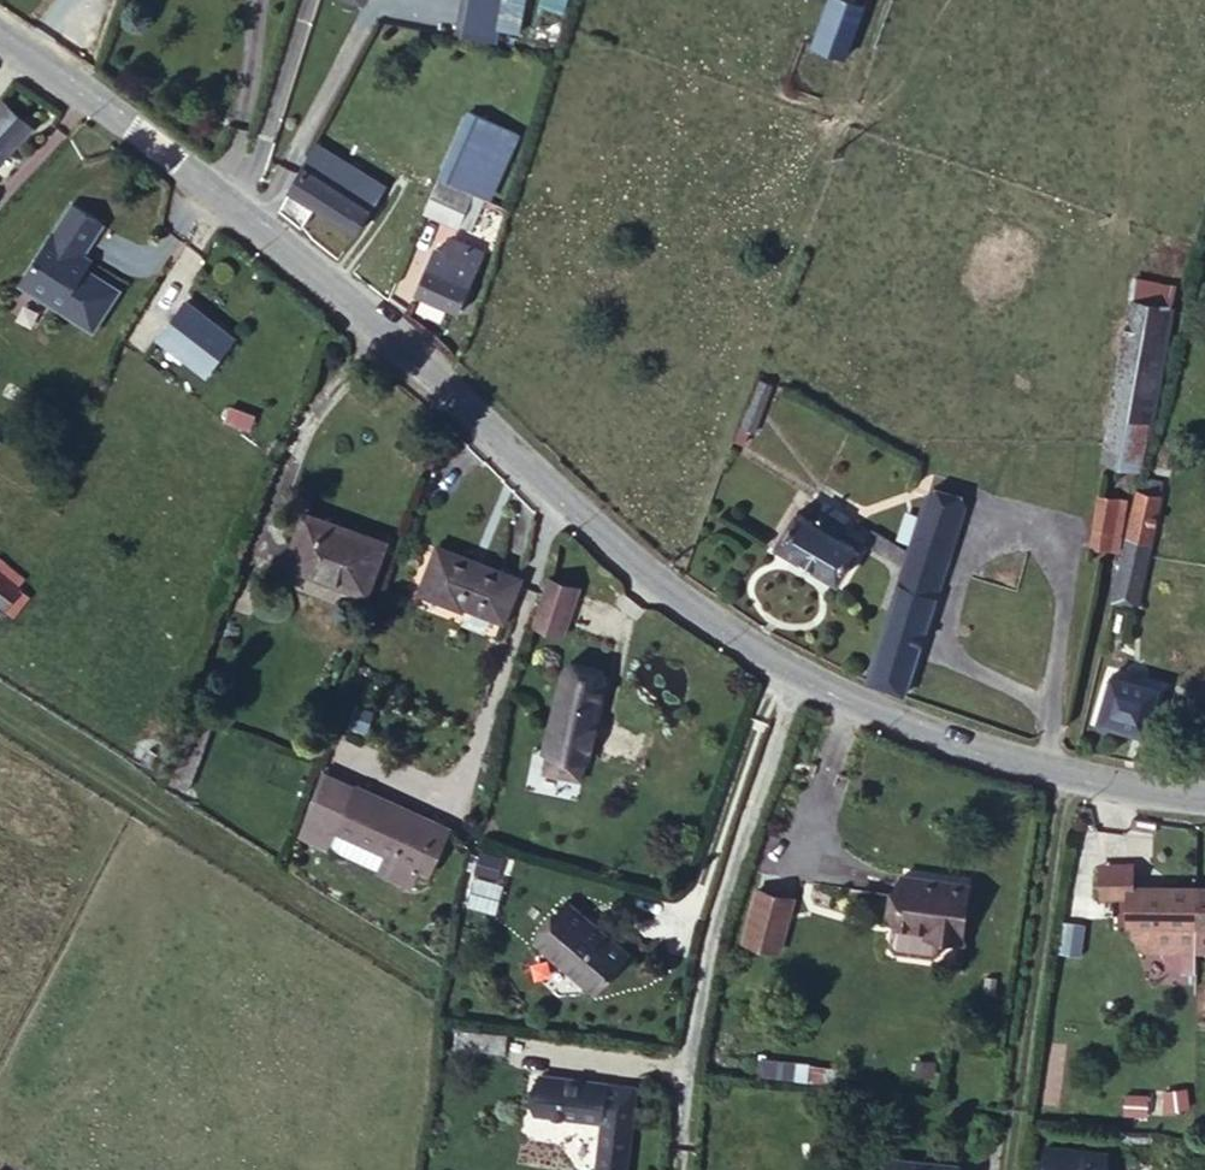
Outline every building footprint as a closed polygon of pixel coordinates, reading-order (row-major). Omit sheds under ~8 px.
[(374,21),(410,34),(423,0),(381,0),(374,21)] [(496,47),(506,0),(464,0),(456,38),(496,47)] [(570,0),(542,0),(541,3),(566,12),(570,0)] [(832,8),(824,8),(805,61),(838,73),(866,0),(835,0),(832,8)] [(0,78),(0,115),(18,97),(0,78)] [(487,132),(441,116),(419,182),(466,197),(487,132)] [(309,160),(280,203),(290,213),(330,240),(358,198),(309,160)] [(93,196),(60,175),(7,255),(81,305),(111,262),(67,233),(93,196)] [(447,247),(462,204),(419,189),(401,232),(447,247)] [(437,267),(422,261),(406,307),(444,320),(464,266),(442,257),(437,267)] [(150,309),(196,349),(223,316),(177,275),(150,309)] [(1131,308),(1163,315),(1170,292),(1140,284),(1131,308)] [(1117,477),(1163,315),(1131,308),(1085,468),(1117,477)] [(788,343),(773,336),(766,352),(782,360),(788,343)] [(776,383),(758,374),(739,420),(761,429),(776,383)] [(917,496),(955,507),(961,484),(920,472),(915,492),(899,485),(893,504),(909,511),(917,496)] [(850,498),(825,485),(817,510),(790,496),(775,527),(842,558),(856,527),(842,521),(850,498)] [(361,519),(281,491),(265,544),(344,574),(361,519)] [(1153,501),(1126,493),(1100,606),(1126,612),(1153,501)] [(909,511),(949,526),(955,507),(917,496),(909,511)] [(860,521),(900,541),(906,522),(868,505),(860,521)] [(1106,517),(1081,509),(1071,547),(1096,555),(1106,517)] [(906,522),(946,536),(949,526),(909,511),(906,522)] [(455,578),(499,598),(511,553),(425,518),(407,563),(452,582),(455,578)] [(863,671),(904,688),(946,536),(906,522),(900,541),(863,671)] [(544,553),(524,600),(553,615),(575,569),(544,553)] [(15,619),(35,590),(0,566),(0,608),(15,619)] [(579,737),(605,652),(568,640),(542,723),(579,737)] [(1147,693),(1102,683),(1093,725),(1141,736),(1147,693)] [(579,737),(542,723),(534,744),(572,756),(579,737)] [(304,741),(281,806),(306,821),(308,817),(315,802),(376,833),(369,848),(391,860),(401,843),(417,801),(304,741)] [(431,806),(417,801),(401,843),(413,847),(431,806)] [(315,802),(308,817),(369,848),(376,833),(315,802)] [(951,856),(883,846),(874,917),(879,923),(913,929),(920,924),(922,911),(941,913),(951,856)] [(729,911),(763,921),(778,869),(743,859),(729,911)] [(1121,887),(1124,879),(1123,859),(1094,859),(1094,885),(1121,887)] [(560,962),(595,929),(546,875),(510,909),(560,962)] [(1124,879),(1121,887),(1123,919),(1143,919),(1144,944),(1204,943),(1204,877),(1124,879)] [(1143,919),(1123,919),(1125,931),(1138,945),(1144,944),(1143,919)] [(539,1045),(532,1084),(534,1084),(594,1094),(599,1056),(600,1054),(539,1045)] [(582,1151),(614,1157),(634,1062),(600,1054),(599,1056),(594,1094),(582,1151)] [(949,1147),(880,1139),(877,1169),(946,1169),(949,1147)] [(1034,1169),(1106,1169),(1107,1143),(1036,1139),(1034,1169)]
